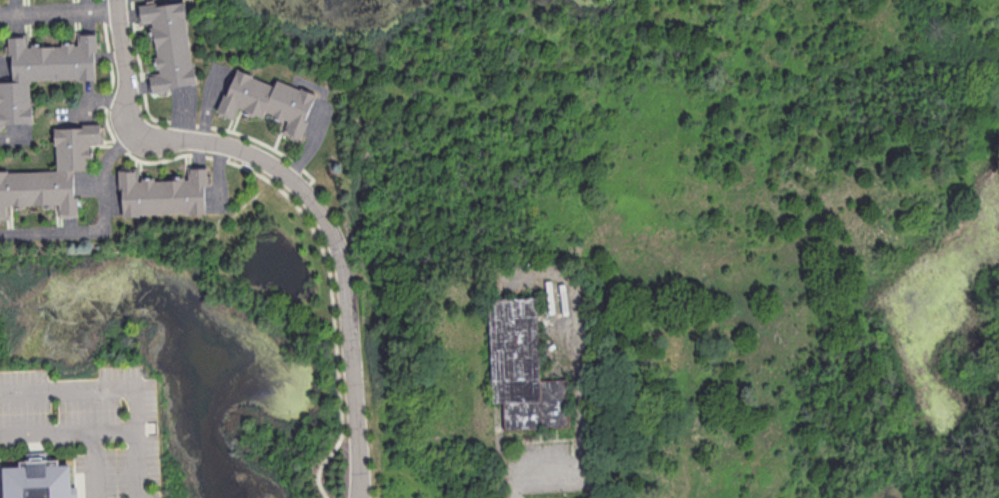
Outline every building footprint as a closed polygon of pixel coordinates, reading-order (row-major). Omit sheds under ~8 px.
[(196,85),(185,0),(139,6),(141,24),(152,22),(158,73),(150,74),(152,91),(196,85)] [(95,30),(77,31),(78,42),(27,45),(26,34),(8,35),(9,55),(12,55),(13,80),(0,81),(0,125),(33,124),(31,81),(98,78),(95,30)] [(317,94),(276,79),(274,84),(236,69),(219,112),(234,118),(238,108),(264,118),(266,113),(289,122),(285,131),(300,137),(317,94)] [(9,218),(9,205),(59,207),(59,216),(76,217),(78,169),(92,169),(93,142),(101,143),(102,124),(83,123),(83,128),(57,127),(55,172),(0,170),(0,218),(9,218)] [(122,215),(207,213),(206,166),(190,167),(190,178),(154,179),(154,176),(138,177),(138,168),(121,169),(122,215)] [(569,426),(567,378),(540,379),(537,297),(489,298),(493,402),(504,402),(504,428),(569,426)] [(78,487),(79,497),(5,497),(4,468),(21,467),(21,461),(60,459),(60,466),(73,466),(74,487),(78,487)]
